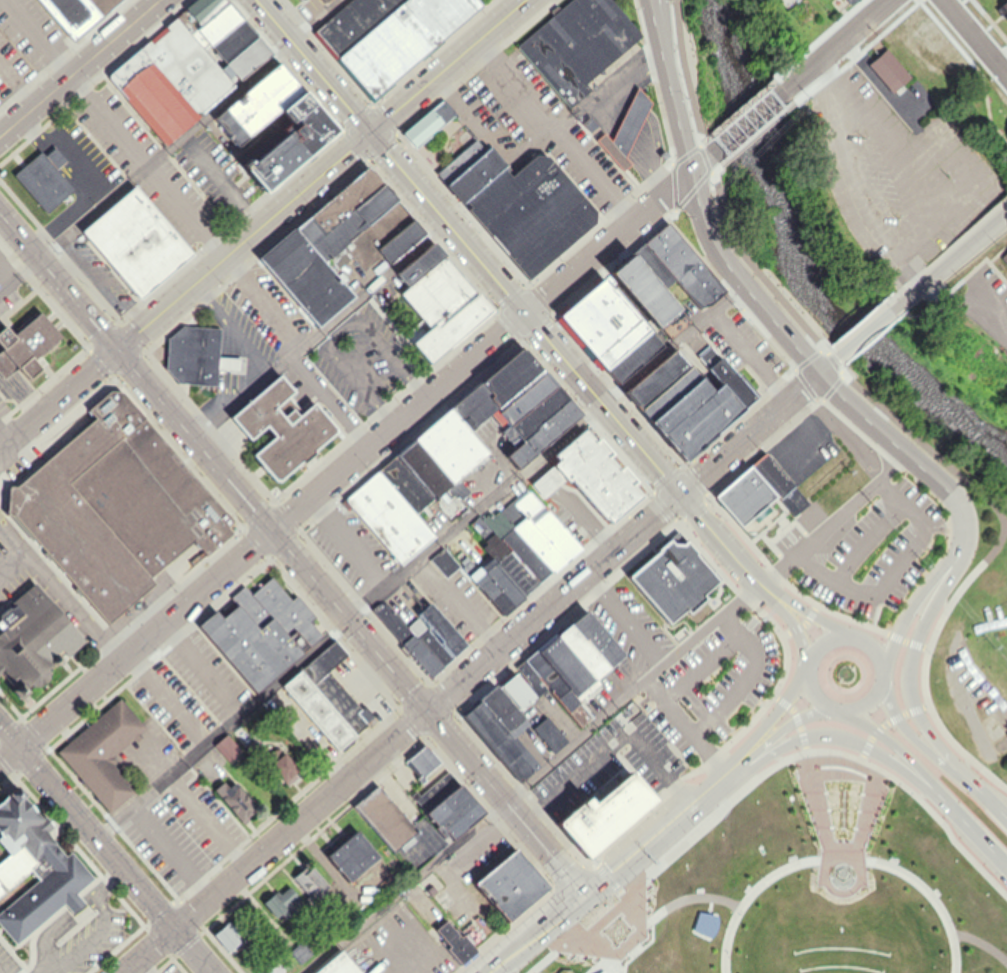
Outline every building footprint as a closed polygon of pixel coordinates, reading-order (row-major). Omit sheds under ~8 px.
[(120,0),(34,0),(70,42),(120,0)] [(174,17),(194,0),(224,0),(225,1),(188,33),(174,17)] [(320,12),(336,0),(311,0),(320,12)] [(402,0),(348,0),(313,30),(336,57),(402,0)] [(480,6),(475,0),(402,0),(336,57),(371,98),(480,6)] [(559,9),(570,0),(610,0),(640,35),(584,83),(590,90),(569,108),(515,46),(552,15),(548,11),(556,5),(559,9)] [(225,1),(240,19),(203,51),(188,33),(225,1)] [(138,48),(174,17),(188,33),(203,51),(218,68),(227,78),(232,85),(196,116),(138,48)] [(240,19),(255,36),(218,68),(203,51),(240,19)] [(218,68),(255,36),(270,53),(238,80),(232,74),(227,78),(218,68)] [(105,76),(138,48),(196,116),(163,144),(105,76)] [(896,94),(914,80),(890,49),(871,63),(896,94)] [(236,147),(276,113),(301,92),(276,63),(211,118),(236,147)] [(595,139),(603,133),(610,141),(635,86),(649,103),(623,157),(629,163),(621,169),(595,139)] [(301,92),(334,131),(303,159),(282,135),(279,131),(286,125),(276,113),(301,92)] [(402,133),(443,98),(455,113),(414,148),(402,133)] [(238,167),(257,189),(261,194),(303,159),(282,135),(248,164),(245,161),(238,167)] [(435,172),(475,138),(485,149),(444,183),(435,172)] [(444,183),(460,202),(464,199),(502,166),(506,163),(490,145),(485,149),(444,183)] [(43,154),(53,146),(64,159),(54,167),(43,154)] [(11,174),(39,150),(43,154),(54,167),(72,188),(44,212),(11,174)] [(534,153),(510,175),(502,166),(464,199),(469,205),(466,208),(527,278),(593,222),(594,209),(546,154),(534,153)] [(381,181),(367,165),(307,215),(321,232),(350,207),(381,181)] [(395,199),(381,181),(350,207),(365,225),(395,199)] [(190,253),(132,185),(79,229),(137,298),(190,253)] [(381,255),(362,270),(341,245),(365,225),(395,199),(411,217),(375,248),(381,255)] [(350,207),(321,232),(307,215),(293,227),(322,261),(341,245),(365,225),(350,207)] [(375,248),(411,217),(424,232),(387,262),(381,255),(375,248)] [(666,220),(725,289),(709,303),(697,307),(674,279),(642,242),(666,220)] [(293,227),(257,257),(315,326),(352,295),(322,261),(293,227)] [(432,241),(443,254),(440,257),(407,285),(395,272),(432,241)] [(642,242),(631,251),(663,289),(674,279),(642,242)] [(631,251),(609,270),(667,338),(689,320),(663,289),(631,251)] [(428,327),(399,292),(407,285),(440,257),(442,260),(445,257),(474,290),(471,292),(473,295),(436,326),(433,323),(428,327)] [(558,314),(602,276),(639,318),(594,356),(558,314)] [(429,363),(490,310),(476,292),(473,295),(436,326),(433,323),(428,327),(411,342),(429,363)] [(8,348),(0,339),(0,332),(9,325),(17,334),(44,311),(65,336),(38,359),(45,367),(33,378),(24,367),(9,379),(0,368),(0,354),(8,348)] [(639,318),(648,328),(603,367),(594,356),(639,318)] [(166,338),(181,325),(218,327),(217,356),(216,368),(215,385),(176,382),(164,367),(166,338)] [(648,328),(661,344),(617,382),(603,367),(648,328)] [(696,355),(720,383),(742,408),(755,397),(709,344),(696,355)] [(448,408),(521,345),(544,371),(522,390),(519,387),(493,409),(496,412),(503,420),(499,424),(489,413),(468,431),(448,408)] [(674,347),(689,364),(640,407),(625,390),(674,347)] [(217,356),(239,358),(239,370),(216,368),(217,356)] [(649,421),(638,409),(640,407),(689,364),(699,376),(649,421)] [(544,371),(522,390),(496,412),(503,420),(507,425),(555,384),(544,371)] [(228,416),(278,374),(291,390),(286,394),(301,411),(312,402),(336,430),(274,482),(251,454),(273,435),(264,424),(247,438),(228,416)] [(742,408),(683,460),(649,421),(699,376),(712,390),(720,383),(742,408)] [(555,384),(507,425),(491,439),(505,454),(535,428),(534,427),(567,398),(555,384)] [(11,514),(105,623),(152,583),(147,577),(191,540),(204,555),(231,532),(224,525),(231,519),(120,390),(107,389),(85,409),(93,417),(14,486),(6,486),(5,514),(11,514)] [(567,398),(581,413),(517,469),(505,454),(535,428),(534,427),(567,398)] [(450,482),(486,452),(468,431),(448,408),(412,439),(450,482)] [(552,454),(587,424),(646,490),(595,534),(541,471),(552,462),(552,454)] [(450,482),(432,498),(394,455),(412,439),(450,482)] [(752,463),(780,495),(795,513),(809,501),(795,485),(766,451),(752,463)] [(432,498),(414,514),(376,470),(394,455),(432,498)] [(780,495),(768,505),(771,507),(747,528),(717,493),(752,463),(780,495)] [(343,499),(376,470),(414,514),(433,536),(400,564),(349,505),(343,499)] [(549,570),(499,513),(526,488),(578,548),(551,572),(549,570)] [(549,570),(536,582),(481,518),(489,511),(492,514),(497,510),(499,513),(549,570)] [(524,595),(490,557),(481,546),(485,542),(469,523),(478,515),(481,518),(536,582),(537,583),(524,595)] [(672,621),(688,607),(691,611),(709,596),(705,591),(721,578),(689,538),(685,541),(676,541),(673,538),(632,573),(672,621)] [(443,547),(459,566),(457,567),(444,578),(428,559),(443,547)] [(524,595),(512,606),(482,571),(478,567),(490,557),(524,595)] [(512,606),(502,614),(472,580),(482,571),(512,606)] [(196,626),(254,692),(320,635),(307,620),(313,615),(295,595),(290,599),(270,576),(250,593),(243,585),(230,597),(236,604),(221,617),(215,610),(196,626)] [(12,687),(0,673),(0,630),(0,611),(5,607),(8,607),(12,604),(9,601),(33,581),(83,641),(66,656),(63,653),(58,657),(59,660),(57,664),(54,665),(51,665),(46,670),(47,678),(35,687),(27,685),(23,688),(27,692),(16,701),(7,690),(12,687)] [(405,626),(381,599),(371,609),(428,677),(440,666),(405,626)] [(429,603),(464,645),(450,657),(438,643),(440,641),(416,613),(429,603)] [(476,646),(443,608),(440,610),(437,606),(428,614),(464,656),(476,646)] [(622,654),(607,666),(570,623),(585,610),(622,654)] [(450,657),(440,666),(405,626),(416,617),(438,643),(450,657)] [(570,623),(607,666),(593,679),(556,635),(570,623)] [(556,635),(593,679),(598,684),(577,701),(534,650),(554,633),(556,635)] [(285,684),(340,637),(352,651),(331,668),(364,706),(369,703),(379,715),(341,748),(285,684)] [(534,650),(577,701),(591,718),(579,729),(546,689),(521,661),(534,650)] [(525,684),(527,683),(514,667),(521,661),(546,689),(536,697),(532,692),(525,684)] [(532,692),(514,708),(496,688),(515,672),(525,684),(532,692)] [(496,688),(514,708),(527,724),(513,735),(510,739),(478,701),(476,699),(494,684),(496,688)] [(55,751),(119,697),(145,728),(139,734),(140,737),(135,742),(133,739),(112,757),(112,763),(130,784),(125,798),(109,812),(55,751)] [(478,701),(510,739),(513,735),(538,765),(519,781),(462,715),(478,701)] [(531,728),(545,716),(566,741),(552,753),(531,728)] [(212,745),(225,733),(240,751),(227,762),(212,745)] [(263,751),(252,738),(241,747),(252,760),(263,751)] [(404,761),(425,744),(439,762),(422,776),(425,780),(420,784),(415,778),(417,777),(404,761)] [(277,746),(301,774),(286,787),(262,759),(277,746)] [(630,769),(653,796),(585,854),(556,820),(586,794),(592,801),(630,769)] [(410,795),(425,812),(411,824),(416,831),(398,847),(416,868),(482,813),(447,771),(419,795),(415,790),(410,795)] [(236,780),(261,809),(245,822),(213,784),(222,776),(230,785),(236,780)] [(377,784),(411,824),(416,831),(398,847),(391,852),(352,805),(377,784)] [(68,905),(76,914),(88,909),(81,892),(97,879),(70,846),(62,850),(57,839),(46,825),(49,822),(43,810),(37,803),(37,802),(26,789),(26,788),(9,795),(0,803),(0,834),(2,836),(7,848),(12,854),(0,864),(0,903),(3,907),(4,909),(0,913),(0,922),(19,945),(68,905)] [(329,854),(359,828),(381,854),(351,880),(329,854)] [(551,884),(518,845),(477,880),(511,919),(551,884)] [(311,866),(328,885),(320,891),(326,897),(312,909),(303,898),(307,894),(291,876),(304,865),(307,869),(311,866)] [(292,884),(307,901),(289,917),(284,910),(278,915),(266,900),(280,888),(283,891),(292,884)] [(436,905),(442,911),(436,916),(431,910),(436,905)] [(217,931),(237,914),(256,936),(245,944),(242,940),(231,949),(217,931)] [(464,963),(480,948),(466,932),(464,934),(450,918),(439,927),(453,944),(450,947),(464,963)] [(288,950),(299,940),(311,953),(299,963),(288,950)] [(344,954),(340,949),(312,972),(360,972),(344,954)] [(283,970),(280,972),(265,972),(260,967),(272,957),(283,970)]
